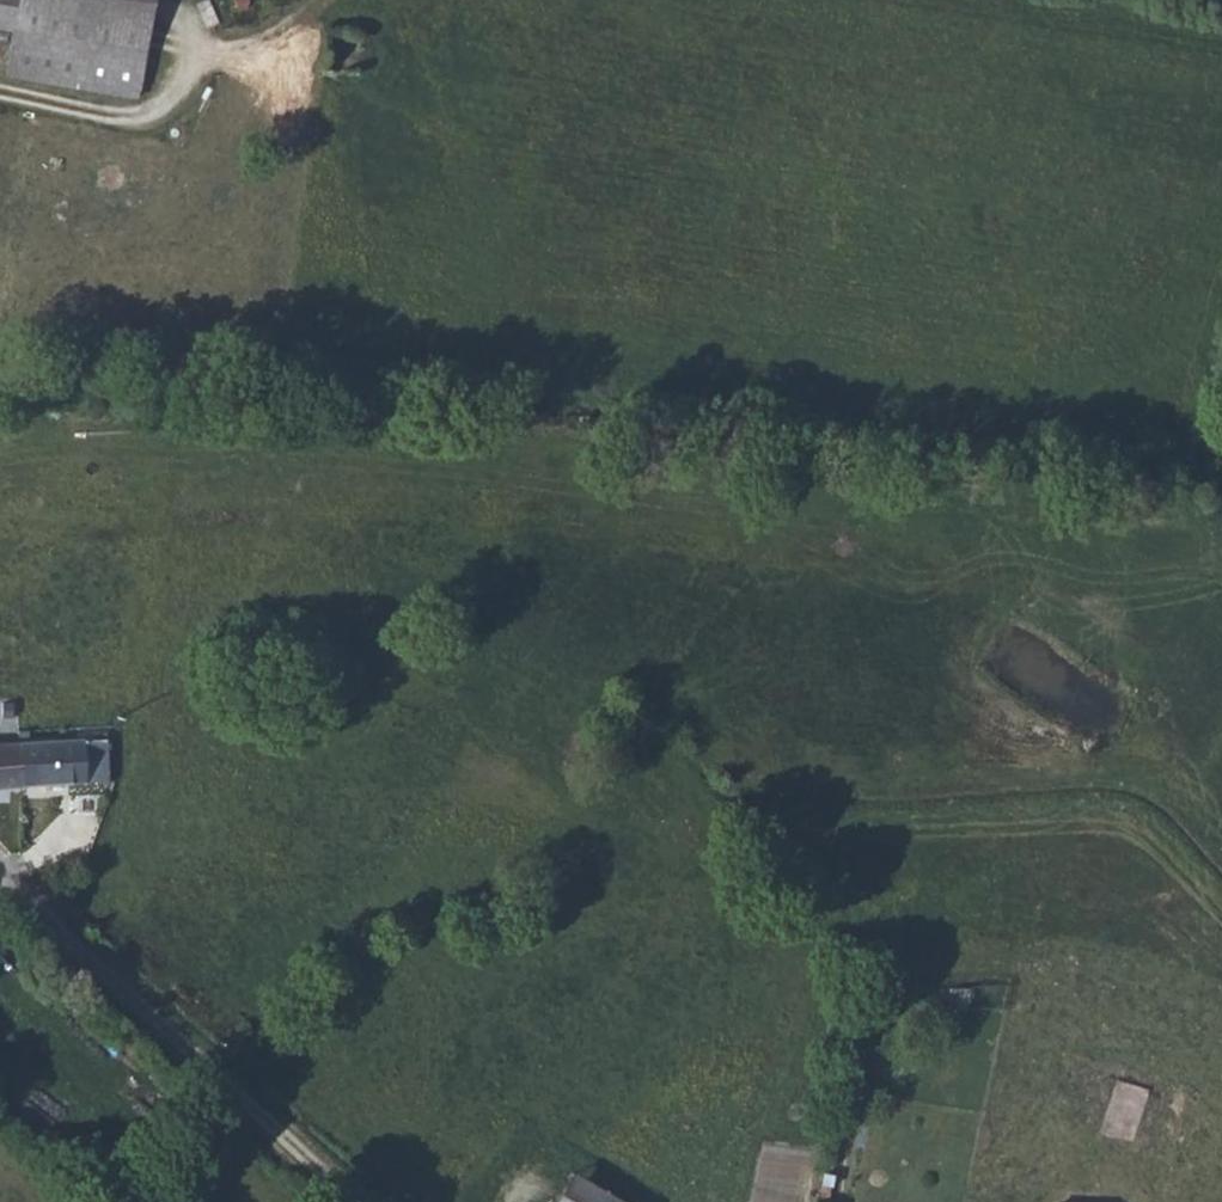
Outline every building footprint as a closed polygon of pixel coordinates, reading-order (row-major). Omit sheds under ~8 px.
[(13,30),(18,0),(0,0),(0,28),(13,30)] [(152,0),(18,0),(13,30),(143,53),(152,0)] [(143,53),(13,30),(6,76),(136,98),(143,53)] [(92,741),(19,744),(20,787),(108,782),(106,732),(92,732),(92,741)] [(0,745),(0,788),(20,787),(19,744),(0,745)] [(576,1176),(561,1201),(620,1201),(576,1176)]
